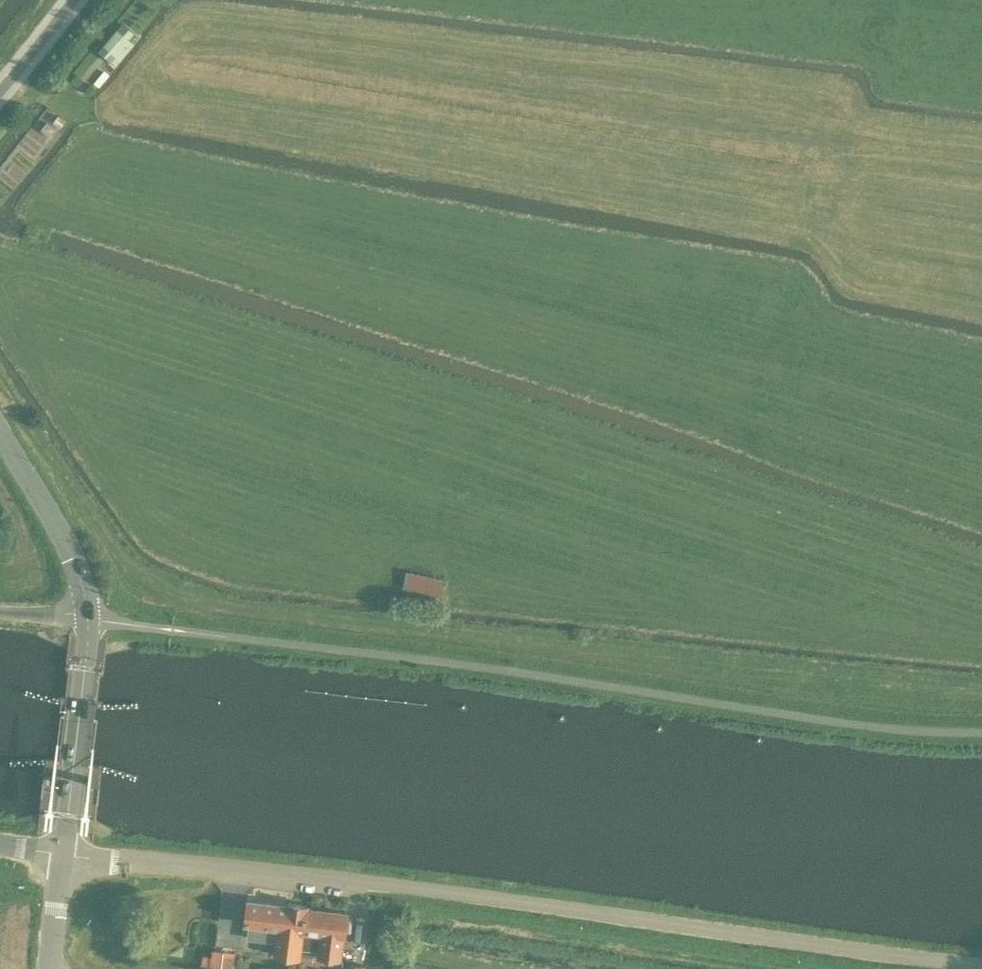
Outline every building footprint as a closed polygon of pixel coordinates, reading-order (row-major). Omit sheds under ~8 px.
[(124,24),(100,51),(115,64),(133,43),(128,39),(134,33),(124,24)] [(442,596),(445,579),(406,571),(403,588),(442,596)] [(303,929),(307,907),(308,904),(288,902),(288,905),(248,901),(245,922),(277,926),(274,955),(301,957),(303,929)] [(303,929),(302,948),(319,950),(318,956),(340,959),(342,946),(343,934),(344,934),(347,913),(307,907),(303,929)] [(202,966),(210,967),(210,968),(212,968),(233,968),(235,952),(212,950),(211,955),(203,954),(202,966)] [(365,963),(345,961),(344,968),(364,968),(365,963)]
